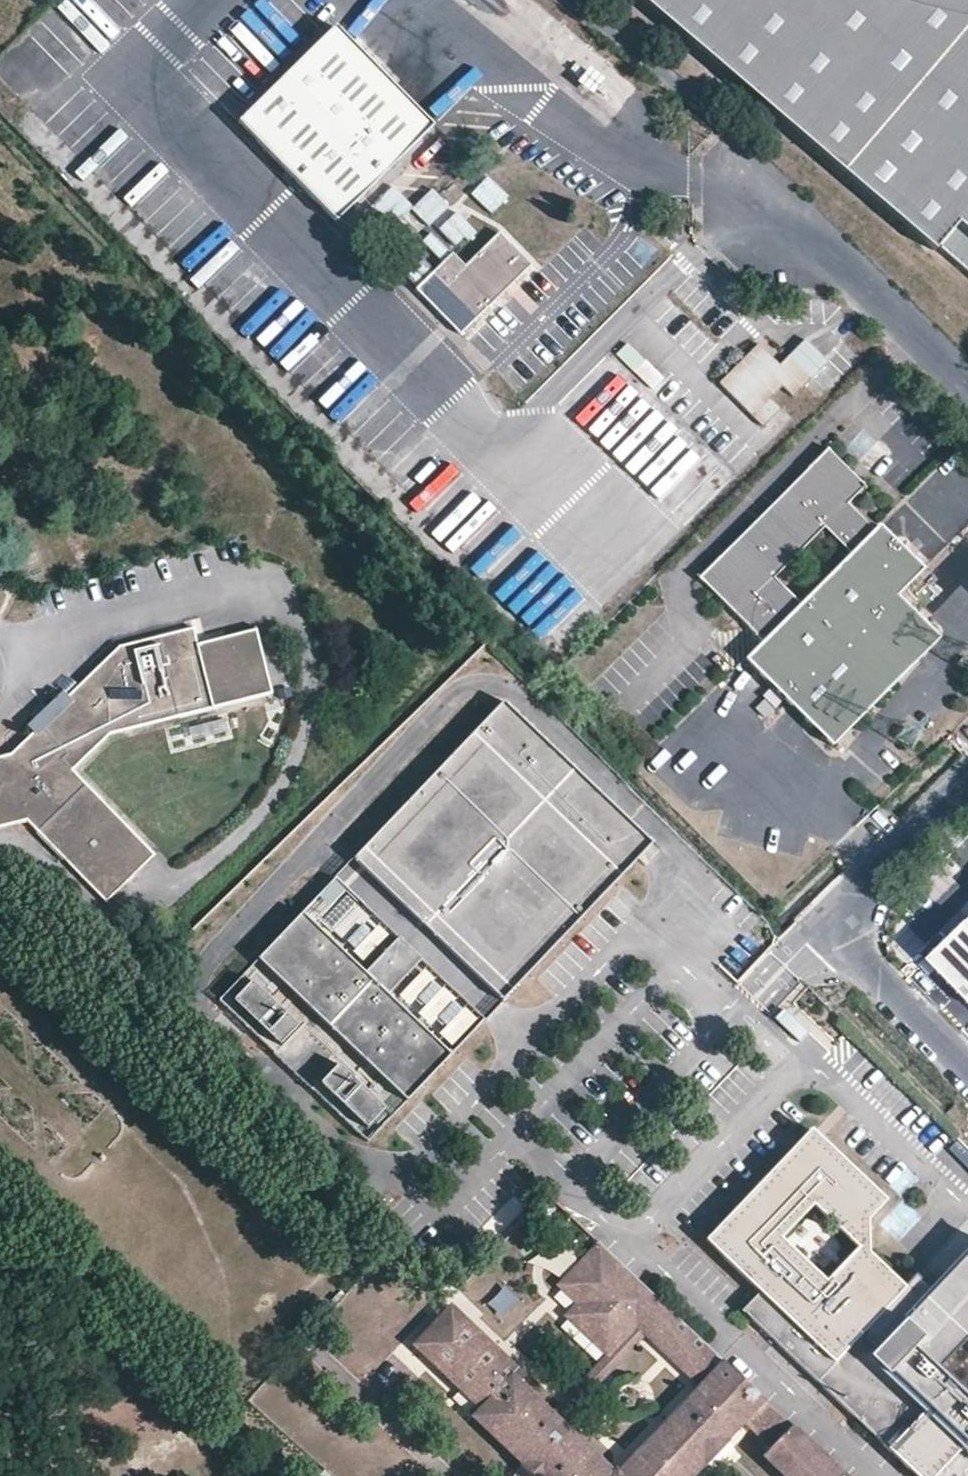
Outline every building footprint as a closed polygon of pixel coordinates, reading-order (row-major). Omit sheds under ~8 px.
[(929,256),(932,252),(967,283),(967,0),(629,0),(929,256)] [(333,29),(319,43),(266,96),(241,125),(264,150),(313,198),(340,220),(349,211),(393,167),(434,125),(410,102),(377,71),(333,29)] [(471,194),(492,215),(509,198),(488,178),(471,194)] [(533,262),(501,231),(467,265),(455,254),(435,273),(418,290),(463,333),(471,326),(486,310),(527,269),(533,262)] [(432,234),(421,241),(436,263),(446,255),(432,234)] [(421,259),(406,278),(419,289),(434,269),(421,259)] [(758,345),(719,383),(771,436),(788,418),(777,406),(824,360),(805,340),(779,366),(758,345)] [(654,410),(612,456),(687,525),(730,479),(654,410)] [(764,638),(815,588),(837,566),(874,529),(848,503),(848,472),(850,468),(829,447),(820,456),(764,512),(744,531),(698,576),(718,596),(743,620),(753,630),(763,640),(764,638)] [(874,529),(837,566),(815,588),(764,638),(763,640),(745,657),(784,698),(819,733),(830,744),(863,710),(877,695),(937,636),(938,635),(929,627),(918,616),(909,607),(894,592),(919,568),(883,533),(877,527),(874,529)] [(255,633),(197,648),(193,631),(119,649),(51,715),(48,712),(36,724),(39,727),(10,755),(0,758),(0,826),(23,820),(99,906),(150,861),(72,773),(110,740),(271,700),(255,633)] [(649,849),(504,704),(364,845),(416,897),(430,911),(451,932),(499,979),(509,989),(510,989),(649,849)] [(195,740),(226,732),(224,721),(192,729),(195,740)] [(499,979),(451,932),(430,911),(416,897),(364,845),(330,880),(330,881),(328,881),(260,957),(409,1098),(510,989),(509,989),(499,979)] [(939,956),(967,986),(967,928),(939,956)] [(299,1024),(253,980),(236,998),(282,1042),(299,1024)] [(798,1044),(809,1032),(783,1010),(773,1021),(798,1044)] [(385,1107),(338,1063),(322,1081),(368,1125),(385,1107)] [(801,1138),(802,1145),(822,1143),(821,1135),(801,1138)] [(932,1288),(916,1273),(904,1285),(870,1253),(868,1219),(871,1215),(886,1200),(886,1197),(830,1143),(822,1143),(802,1145),(792,1147),(739,1205),(723,1221),(724,1257),(760,1290),(752,1299),(743,1309),(919,1475),(934,1475),(963,1445),(967,1451),(967,1251),(932,1288)] [(520,1384),(526,1377),(509,1361),(502,1368),(484,1352),(492,1345),(472,1326),(447,1353),(475,1382),(465,1394),(482,1409),(474,1418),(523,1464),(521,1465),(532,1475),(694,1475),(705,1464),(706,1465),(729,1441),(728,1440),(745,1422),(772,1447),(764,1456),(785,1475),(843,1475),(599,1244),(559,1286),(578,1304),(566,1316),(609,1357),(637,1327),(700,1387),(618,1473),(616,1471),(614,1473),(520,1384)] [(505,1319),(517,1297),(500,1288),(488,1310),(505,1319)] [(472,1326),(452,1307),(415,1346),(465,1394),(475,1382),(447,1353),(472,1326)]
